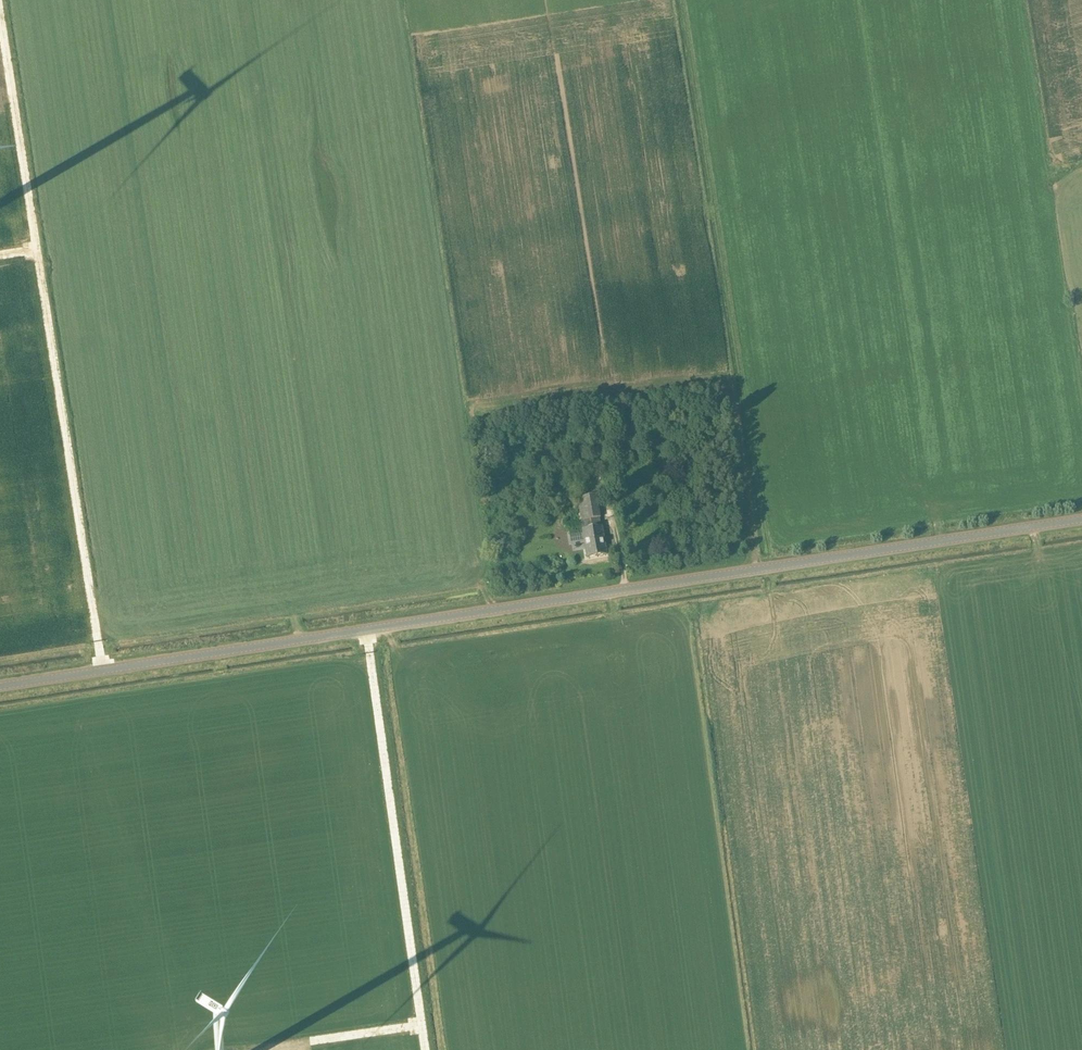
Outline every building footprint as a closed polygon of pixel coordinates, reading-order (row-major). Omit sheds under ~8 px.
[(577,497),(581,521),(601,517),(597,494),(577,497)] [(582,530),(587,557),(607,554),(602,526),(582,530)] [(571,534),(572,540),(582,539),(581,532),(571,534)]
